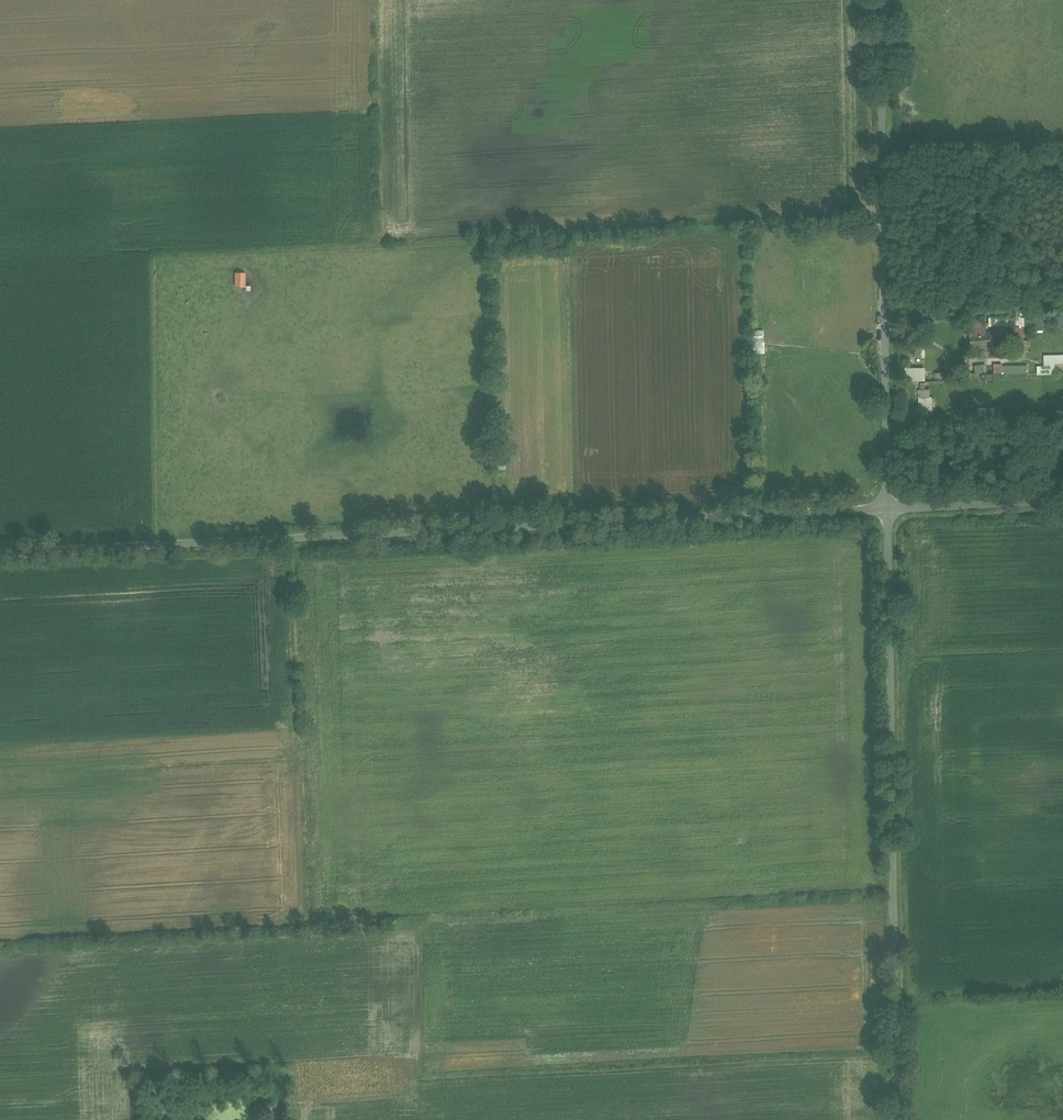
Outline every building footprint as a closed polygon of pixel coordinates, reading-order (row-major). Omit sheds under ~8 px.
[(246,284),(246,275),(235,275),(235,284),(246,284)] [(996,319),(996,325),(1062,323),(1062,316),(996,319)] [(985,323),(970,325),(972,346),(994,344),(993,334),(986,335),(985,323)] [(927,381),(926,367),(906,368),(906,381),(927,381)] [(920,413),(932,413),(932,401),(925,401),(926,390),(921,390),(920,413)] [(496,452),(496,469),(507,469),(507,452),(496,452)]
